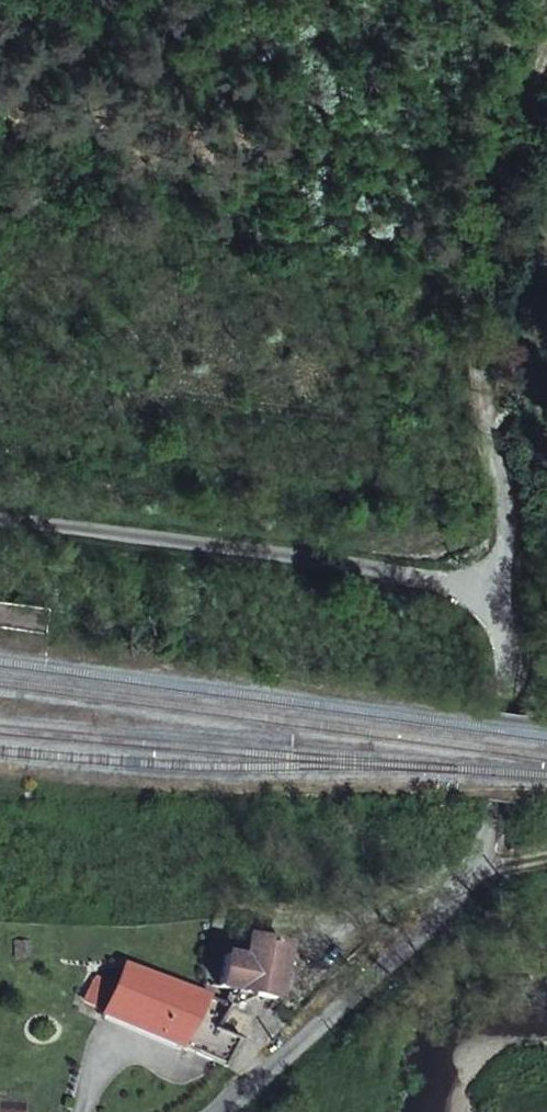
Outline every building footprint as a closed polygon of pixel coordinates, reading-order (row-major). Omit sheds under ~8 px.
[(193,975),(262,980),(281,935),(264,931),(261,926),(232,920),(226,933),(232,935),(225,954),(203,945),(193,975)] [(211,1028),(218,1013),(191,1005),(190,1006),(175,1002),(181,983),(99,955),(90,979),(63,970),(55,995),(82,1004),(81,1008),(213,1051),(220,1032),(211,1028)] [(226,1016),(218,1013),(211,1028),(220,1032),(226,1016)]
